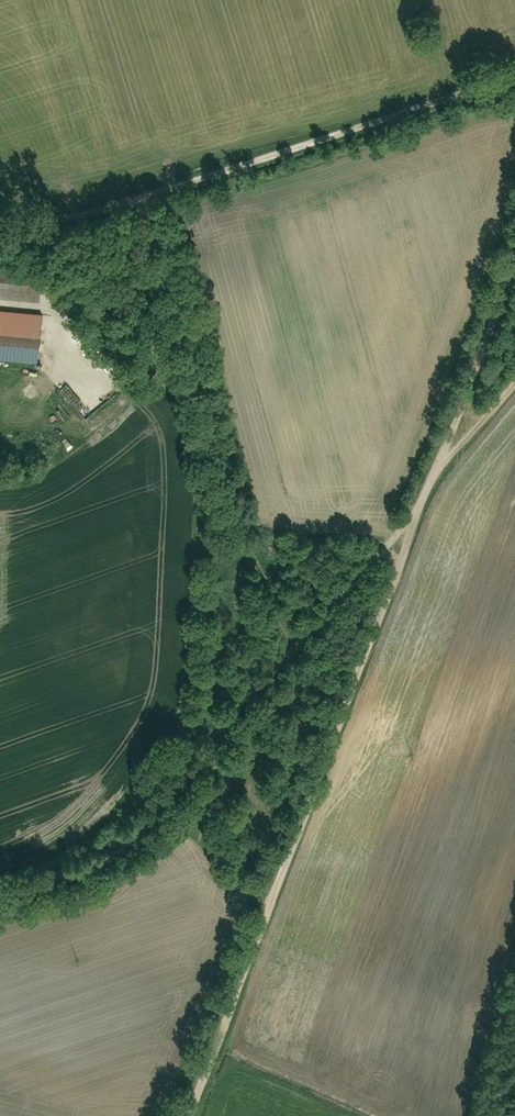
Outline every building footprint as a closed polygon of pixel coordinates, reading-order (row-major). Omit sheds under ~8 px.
[(43,301),(46,268),(0,263),(0,296),(43,301)] [(40,362),(45,322),(0,317),(0,358),(40,362)]
